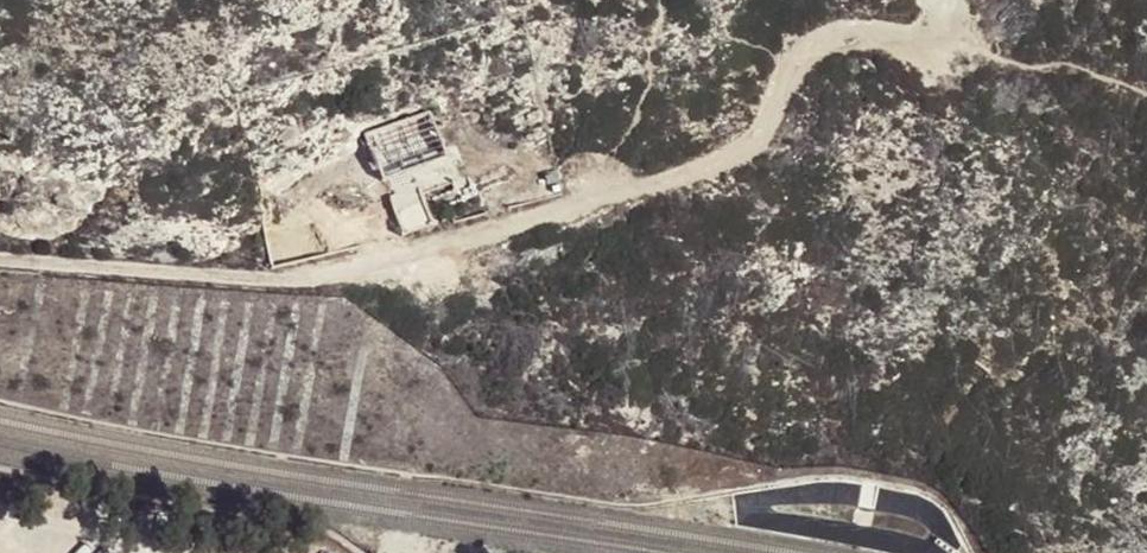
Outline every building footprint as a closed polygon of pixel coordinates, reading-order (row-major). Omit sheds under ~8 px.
[(426,112),(360,134),(395,235),(444,222),(433,190),(469,178),(461,153),(442,159),(426,112)] [(313,160),(288,165),(293,184),(317,179),(313,160)]
